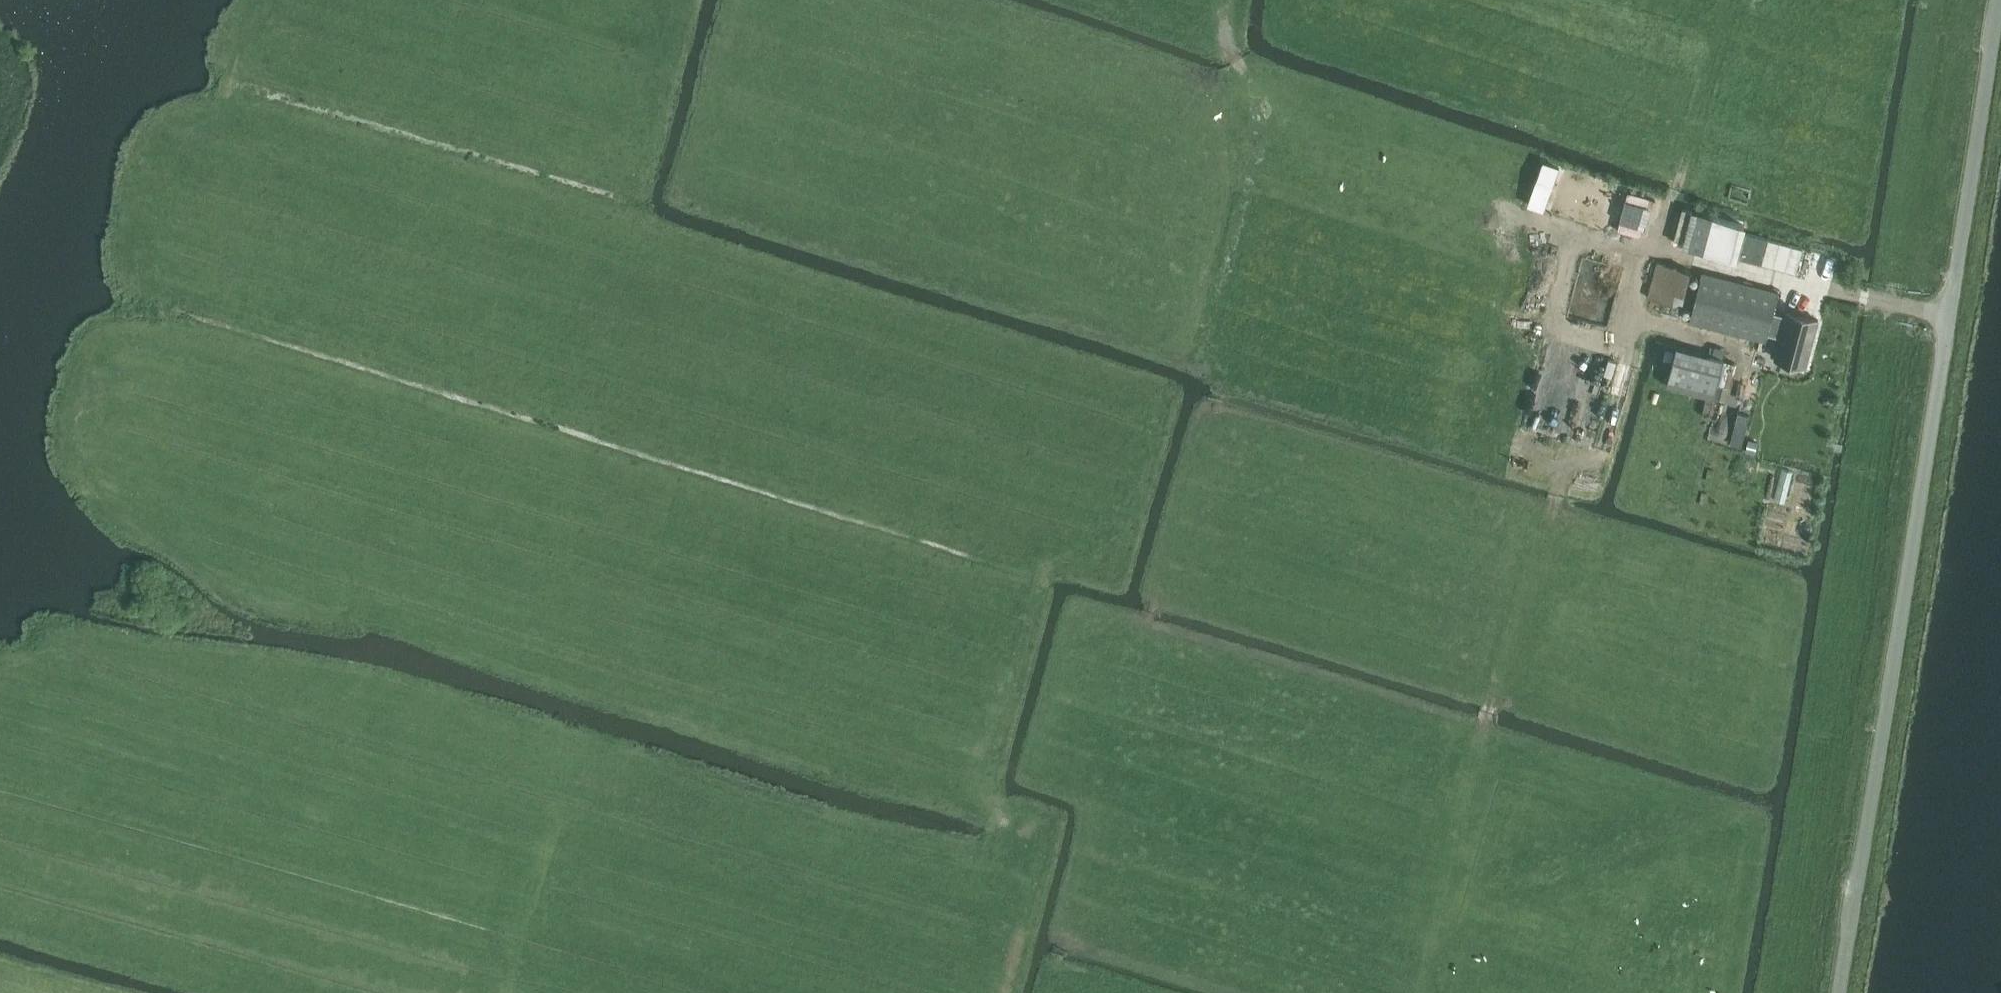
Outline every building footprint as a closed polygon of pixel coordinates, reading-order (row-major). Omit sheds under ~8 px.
[(1743,232),(1737,257),(1773,265),(1778,241),(1743,232)] [(1682,305),(1690,269),(1657,261),(1648,297),(1682,305)] [(1701,272),(1688,320),(1764,340),(1766,334),(1778,337),(1773,356),(1804,365),(1816,319),(1785,311),(1784,315),(1771,312),(1776,292),(1701,272)] [(1666,385),(1714,397),(1723,358),(1676,345),(1666,385)] [(1795,473),(1783,470),(1774,500),(1785,504),(1795,473)]
